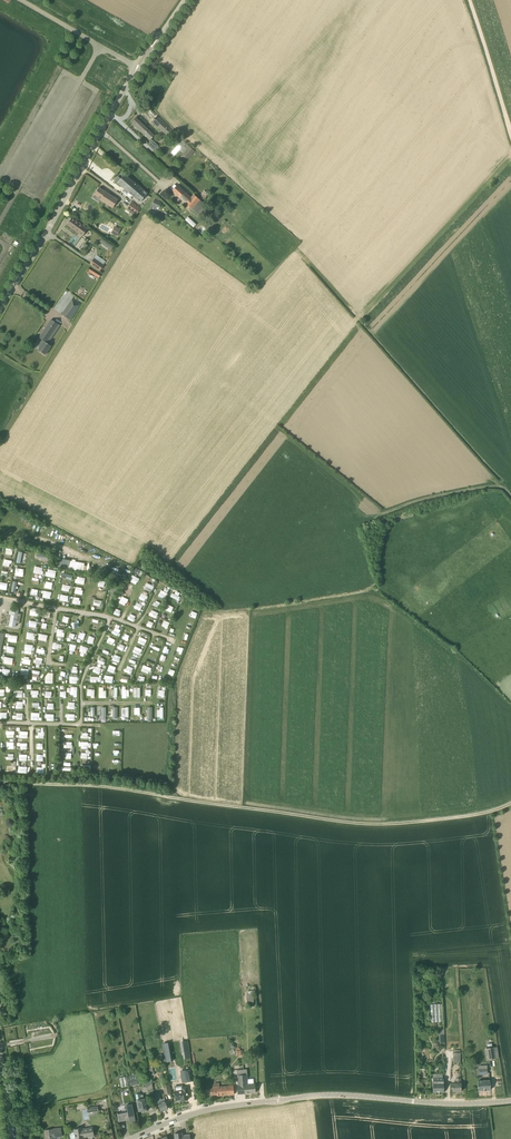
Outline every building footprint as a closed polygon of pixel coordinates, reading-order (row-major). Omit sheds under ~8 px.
[(168,136),(173,131),(169,127),(158,116),(156,118),(154,117),(153,118),(154,120),(152,122),(164,133),(168,136)] [(137,117),(131,123),(141,132),(150,141),(155,135),(137,117)] [(186,163),(195,152),(187,144),(185,147),(187,149),(180,158),(186,163)] [(121,179),(118,183),(125,189),(140,202),(148,194),(125,174),(121,179)] [(185,192),(184,192),(184,191),(177,185),(172,191),(179,197),(186,203),(186,204),(196,213),(204,204),(194,195),(190,199),(184,193),(185,192)] [(95,195),(93,198),(99,202),(101,200),(113,208),(118,200),(99,188),(95,195)] [(159,208),(162,203),(155,199),(152,204),(159,208)] [(132,202),(127,209),(131,211),(136,215),(141,209),(132,202)] [(193,227),(197,224),(188,216),(185,220),(193,227)] [(67,225),(83,236),(88,229),(72,218),(67,225)] [(120,227),(119,229),(115,226),(111,233),(117,237),(121,228),(120,227)] [(102,239),(100,241),(111,250),(113,247),(102,239)] [(100,271),(104,265),(94,258),(90,264),(100,271)] [(90,269),(88,271),(99,278),(101,275),(90,269)] [(70,320),(81,304),(72,299),(62,314),(70,320)] [(59,324),(51,319),(39,338),(44,341),(38,350),(45,355),(51,346),(46,342),(59,324)] [(82,571),(84,562),(73,560),(73,561),(60,558),(59,567),(82,571)] [(42,574),(44,568),(35,565),(33,572),(42,574)] [(23,576),(24,568),(16,568),(15,576),(23,576)] [(45,579),(48,579),(49,576),(55,578),(57,570),(47,568),(45,579)] [(133,575),(130,581),(136,584),(140,578),(133,575)] [(84,584),(86,578),(77,576),(75,582),(84,584)] [(51,589),(53,583),(46,581),(44,587),(51,589)] [(151,592),(155,586),(147,582),(143,588),(151,592)] [(63,584),(62,590),(69,592),(71,586),(63,584)] [(75,593),(82,595),(83,588),(76,586),(75,593)] [(131,595),(134,590),(127,586),(124,592),(131,595)] [(42,590),(41,593),(43,593),(43,597),(51,599),(52,592),(42,590)] [(146,601),(148,596),(142,593),(139,598),(146,601)] [(120,603),(126,605),(128,599),(122,597),(120,603)] [(134,608),(141,610),(143,605),(136,602),(134,608)] [(7,625),(15,627),(16,623),(20,624),(21,614),(18,613),(19,609),(10,608),(7,625)] [(38,609),(31,608),(30,615),(37,616),(38,609)] [(128,619),(134,622),(137,616),(130,613),(128,619)] [(168,628),(170,622),(164,620),(162,626),(168,628)] [(118,636),(121,631),(115,627),(112,632),(118,636)] [(8,641),(17,642),(18,635),(6,634),(6,637),(8,637),(8,641)] [(140,636),(138,642),(145,645),(147,639),(140,636)] [(113,645),(115,639),(109,637),(106,642),(113,645)] [(120,643),(118,649),(124,652),(126,646),(120,643)] [(29,654),(29,651),(32,651),(33,644),(25,644),(24,653),(29,654)] [(7,649),(7,652),(13,653),(15,647),(4,645),(3,648),(7,649)] [(83,652),(82,655),(86,656),(89,648),(81,645),(79,650),(83,652)] [(135,646),(133,652),(141,655),(143,649),(135,646)] [(121,657),(116,655),(117,652),(114,651),(112,660),(119,662),(121,657)] [(4,659),(4,664),(13,664),(13,657),(2,656),(1,659),(4,659)] [(99,656),(97,662),(103,665),(106,659),(99,656)] [(30,665),(31,659),(24,657),(22,663),(30,665)] [(107,671),(114,673),(116,667),(109,665),(107,671)] [(131,674),(133,668),(127,665),(124,671),(131,674)] [(149,673),(151,667),(143,665),(141,671),(149,673)] [(99,674),(102,669),(95,666),(93,671),(99,674)] [(8,677),(10,669),(3,668),(1,675),(8,677)] [(13,719),(23,719),(23,713),(20,713),(20,711),(17,711),(16,715),(13,715),(13,719)] [(442,1004),(431,1004),(431,1022),(443,1021),(442,1004)] [(163,1047),(167,1065),(174,1063),(170,1045),(163,1047)] [(496,1058),(494,1047),(486,1048),(488,1059),(496,1058)] [(185,1071),(186,1081),(194,1080),(192,1069),(185,1071)] [(130,1086),(138,1084),(136,1074),(128,1076),(130,1086)] [(256,1092),(255,1084),(248,1084),(247,1074),(237,1075),(238,1085),(237,1085),(238,1094),(256,1092)] [(444,1078),(442,1078),(433,1079),(433,1083),(433,1091),(444,1091),(444,1083),(444,1078)] [(460,1083),(460,1078),(456,1078),(456,1083),(453,1083),(453,1091),(461,1091),(461,1083),(460,1083)] [(149,1093),(153,1090),(151,1080),(144,1085),(149,1093)] [(490,1080),(478,1081),(478,1091),(491,1090),(490,1080)] [(188,1098),(189,1098),(187,1086),(182,1087),(182,1085),(175,1087),(175,1091),(174,1091),(176,1100),(181,1100),(181,1101),(188,1100),(188,1098)] [(211,1096),(234,1094),(233,1085),(210,1087),(211,1096)] [(164,1098),(161,1099),(159,1093),(154,1094),(156,1101),(157,1100),(158,1103),(161,1111),(168,1109),(165,1101),(164,1098)] [(146,1098),(144,1099),(143,1094),(140,1095),(141,1099),(136,1100),(139,1111),(149,1109),(146,1098)] [(128,1111),(117,1113),(119,1122),(129,1120),(130,1122),(136,1121),(132,1104),(126,1105),(128,1111)] [(84,1137),(94,1135),(93,1127),(83,1129),(83,1128),(74,1129),(74,1132),(72,1132),(71,1133),(70,1135),(70,1137),(71,1138),(72,1138),(85,1138),(84,1137)] [(60,1137),(63,1136),(62,1128),(45,1130),(46,1138),(54,1138),(54,1137),(60,1137)]
